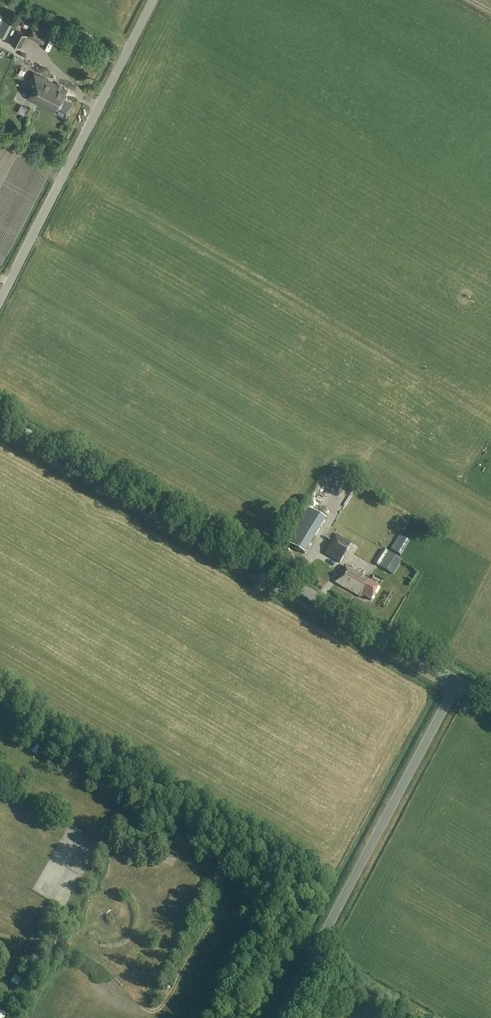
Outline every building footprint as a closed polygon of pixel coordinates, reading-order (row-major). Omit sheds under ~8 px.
[(48,32),(35,25),(38,20),(23,12),(19,19),(33,26),(28,37),(41,45),(48,32)] [(13,24),(3,19),(0,25),(0,36),(5,39),(13,24)] [(47,36),(55,40),(60,31),(52,27),(47,36)] [(20,48),(27,35),(17,30),(10,43),(20,48)] [(67,91),(34,73),(28,84),(34,86),(27,99),(64,118),(72,103),(63,99),(67,91)] [(309,509),(288,544),(305,554),(326,519),(309,509)] [(339,563),(351,543),(353,539),(347,535),(344,539),(336,534),(324,554),(339,563)] [(399,536),(390,549),(401,556),(409,543),(399,536)] [(401,562),(388,553),(383,549),(374,563),(379,567),(393,575),(401,562)] [(336,583),(362,598),(363,597),(370,601),(378,587),(362,578),(363,577),(345,567),(336,583)] [(109,790),(117,791),(118,782),(109,781),(109,790)] [(178,848),(171,861),(179,865),(186,852),(178,848)] [(25,972),(20,983),(29,987),(34,976),(25,972)]
